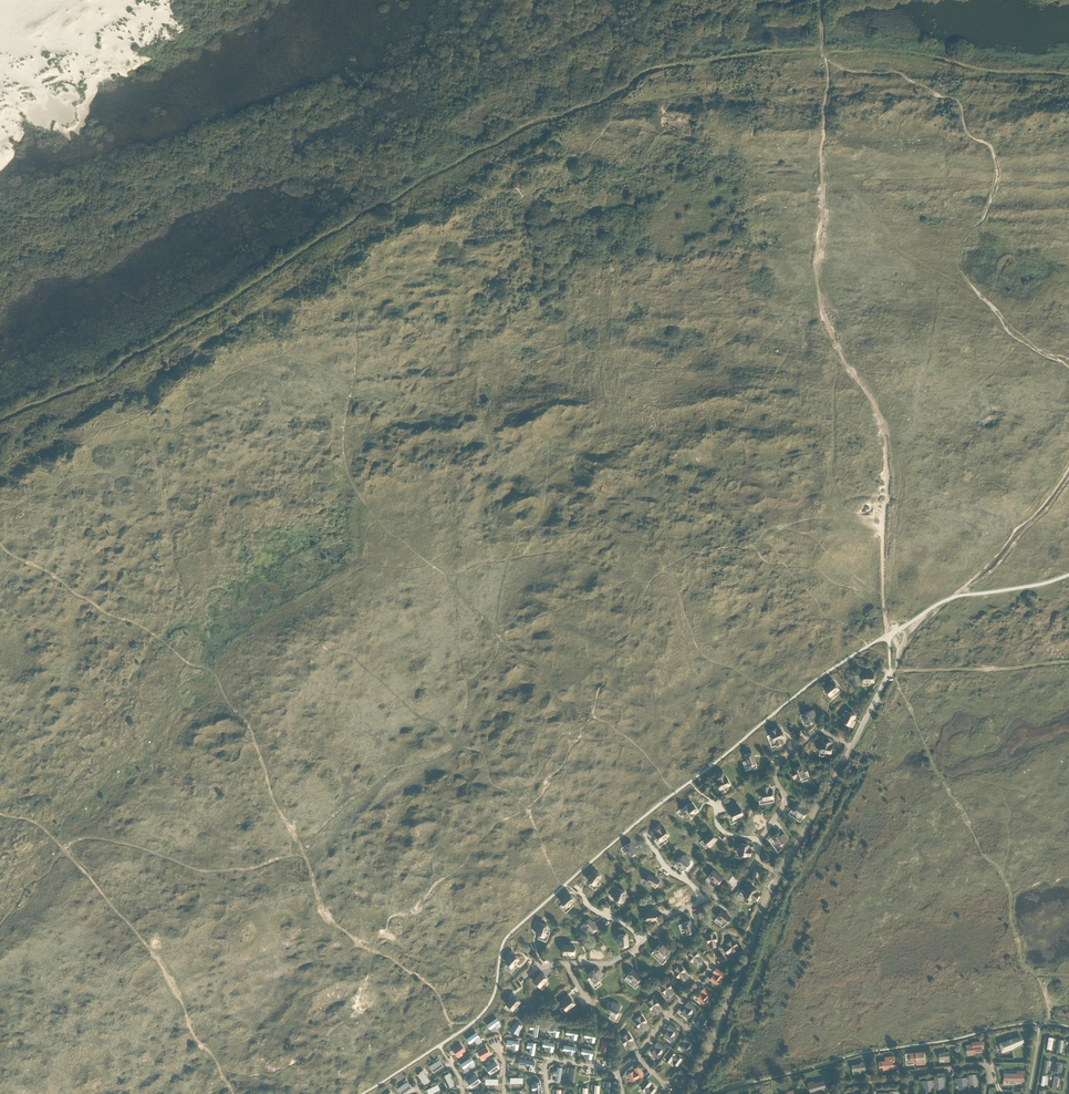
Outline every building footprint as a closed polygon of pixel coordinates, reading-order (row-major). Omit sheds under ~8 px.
[(865,670),(865,674),(863,674),(863,682),(874,682),(874,674),(873,674),(873,670),(865,670)] [(830,696),(839,689),(834,683),(825,690),(830,696)] [(810,711),(803,714),(808,724),(815,721),(813,717),(817,715),(814,709),(810,711)] [(849,712),(843,722),(853,727),(856,721),(853,719),(855,716),(849,712)] [(777,728),(771,731),(772,734),(771,734),(774,741),(775,741),(777,745),(783,742),(782,738),(784,737),(781,730),(779,731),(777,728)] [(821,744),(820,751),(831,753),(832,746),(830,745),(831,742),(823,741),(823,744),(821,744)] [(752,753),(745,755),(748,766),(755,763),(752,753)] [(795,771),(792,773),(794,778),(797,777),(798,779),(805,776),(801,766),(794,769),(795,771)] [(716,774),(719,781),(716,782),(719,789),(729,785),(726,778),(725,778),(724,777),(725,776),(723,771),(716,774)] [(774,798),(773,790),(770,791),(769,786),(763,787),(763,792),(762,792),(763,800),(774,798)] [(687,806),(681,810),(688,819),(694,814),(693,813),(697,810),(692,803),(688,807),(687,806)] [(807,811),(798,805),(794,812),(803,818),(807,811)] [(743,814),(740,807),(729,812),(733,819),(743,814)] [(654,828),(657,833),(655,835),(659,841),(668,835),(664,828),(663,829),(659,824),(654,828)] [(785,833),(781,836),(779,832),(773,837),(779,846),(789,839),(785,833)] [(716,838),(711,833),(703,840),(708,846),(716,838)] [(637,852),(631,842),(624,846),(630,856),(637,852)] [(739,854),(746,856),(746,855),(749,856),(751,849),(748,848),(748,845),(741,844),(739,854)] [(680,856),(676,863),(684,869),(689,863),(687,861),(688,860),(684,857),(685,857),(683,855),(681,857),(680,856)] [(600,876),(594,871),(588,880),(594,885),(600,876)] [(716,884),(722,878),(714,871),(708,877),(716,884)] [(655,887),(659,880),(649,874),(645,881),(655,887)] [(749,886),(743,896),(750,900),(751,899),(754,901),(759,893),(755,891),(756,890),(749,886)] [(612,891),(610,897),(614,898),(614,899),(621,902),(621,901),(623,902),(626,895),(624,894),(625,892),(618,889),(616,893),(612,891)] [(568,894),(560,901),(566,907),(574,899),(568,894)] [(730,918),(722,911),(717,917),(726,924),(730,918)] [(646,921),(657,920),(656,912),(645,913),(646,921)] [(597,927),(589,919),(583,924),(591,932),(597,927)] [(694,931),(690,921),(683,924),(687,934),(694,931)] [(540,923),(540,924),(536,923),(533,929),(537,931),(536,934),(544,937),(547,926),(540,923)] [(714,935),(713,933),(708,934),(708,936),(706,937),(707,942),(709,942),(710,947),(716,946),(715,941),(717,941),(716,935),(714,935)] [(620,946),(627,945),(626,934),(619,935),(620,946)] [(732,942),(731,940),(726,944),(728,946),(723,949),(727,953),(731,950),(732,952),(737,948),(736,947),(737,945),(734,941),(732,942)] [(661,946),(659,945),(654,950),(662,958),(667,952),(665,950),(668,948),(663,944),(661,946)] [(574,946),(563,946),(563,953),(574,954),(574,946)] [(693,952),(692,950),(688,955),(689,956),(688,957),(692,961),(693,960),(697,964),(701,960),(697,956),(699,954),(694,950),(693,952)] [(518,959),(513,954),(505,962),(511,967),(518,959)] [(679,976),(683,980),(687,976),(683,972),(685,971),(681,967),(679,968),(678,966),(674,970),(675,972),(674,973),(678,977),(679,976)] [(632,970),(627,976),(636,983),(641,977),(640,977),(643,974),(636,968),(634,970),(636,971),(635,972),(632,970)] [(724,974),(716,968),(713,972),(717,975),(715,977),(713,976),(710,979),(716,984),(719,980),(721,978),(724,974)] [(596,971),(595,970),(588,974),(595,983),(601,979),(600,976),(602,974),(599,969),(596,971)] [(539,987),(547,979),(541,973),(534,982),(539,987)] [(666,992),(669,996),(673,992),(670,988),(672,987),(668,982),(667,984),(665,982),(661,985),(662,987),(661,988),(664,993),(666,992)] [(711,994),(704,987),(701,991),(704,994),(702,996),(700,995),(697,998),(703,1003),(706,1000),(706,999),(708,997),(711,994)] [(506,1005),(512,1010),(520,1001),(514,996),(506,1005)] [(565,1010),(574,1004),(570,997),(568,999),(566,996),(561,1000),(563,1002),(561,1004),(565,1010)] [(652,1008),(655,1013),(660,1009),(657,1005),(658,1004),(655,999),(653,1000),(652,999),(647,1002),(649,1004),(647,1005),(650,1010),(652,1008)] [(605,1011),(615,1016),(619,1009),(618,1009),(620,1006),(613,1002),(611,1005),(609,1004),(605,1011)] [(695,1008),(688,1002),(685,1005),(689,1008),(687,1011),(685,1009),(681,1013),(687,1017),(690,1014),(692,1011),(695,1008)] [(702,1012),(699,1016),(703,1019),(701,1021),(699,1020),(696,1024),(702,1028),(705,1024),(707,1022),(710,1018),(702,1012)] [(639,1026),(642,1030),(647,1027),(644,1023),(646,1022),(643,1017),(641,1018),(640,1016),(635,1019),(636,1021),(635,1022),(638,1027),(639,1026)] [(496,1018),(487,1025),(490,1029),(490,1028),(490,1029),(493,1027),(494,1025),(497,1028),(501,1025),(499,1022),(496,1018)] [(518,1035),(520,1033),(518,1031),(522,1026),(516,1022),(511,1029),(514,1031),(513,1032),(518,1035)] [(530,1024),(530,1029),(533,1030),(533,1032),(532,1032),(532,1035),(537,1036),(539,1025),(534,1024),(530,1024)] [(670,1024),(667,1028),(671,1031),(669,1033),(667,1032),(664,1036),(670,1040),(673,1036),(675,1034),(677,1030),(670,1024)] [(548,1026),(547,1031),(548,1031),(551,1032),(553,1032),(553,1035),(558,1036),(558,1033),(559,1033),(560,1028),(548,1026)] [(567,1029),(566,1034),(570,1035),(572,1035),(571,1038),(576,1039),(577,1036),(578,1031),(567,1029)] [(585,1032),(584,1037),(588,1038),(590,1038),(589,1041),(594,1042),(595,1039),(596,1034),(585,1032)] [(476,1033),(466,1039),(469,1043),(470,1043),(473,1041),(472,1041),(474,1040),(476,1043),(480,1039),(478,1037),(479,1036),(476,1033)] [(626,1044),(629,1048),(634,1045),(631,1041),(632,1040),(629,1035),(628,1036),(627,1034),(622,1037),(623,1039),(621,1040),(624,1045),(626,1044)] [(681,1049),(688,1052),(690,1048),(691,1045),(694,1041),(685,1037),(683,1041),(687,1043),(686,1046),(683,1044),(681,1049)] [(1010,1041),(1000,1044),(1002,1052),(1012,1049),(1011,1046),(1022,1043),(1020,1037),(1010,1039),(1010,1041)] [(507,1040),(507,1045),(511,1045),(512,1045),(512,1049),(518,1049),(518,1046),(519,1041),(507,1040)] [(602,1040),(601,1048),(604,1049),(604,1051),(610,1052),(610,1049),(608,1048),(609,1042),(602,1040)] [(543,1041),(542,1046),(543,1046),(546,1047),(548,1047),(547,1051),(553,1052),(553,1048),(554,1048),(554,1043),(543,1041)] [(967,1053),(982,1051),(982,1048),(984,1048),(983,1041),(972,1042),(972,1045),(966,1045),(967,1053)] [(527,1042),(527,1047),(530,1048),(530,1050),(529,1050),(529,1053),(529,1054),(534,1055),(536,1043),(531,1042),(531,1043),(527,1042)] [(665,1048),(657,1042),(655,1046),(658,1048),(656,1051),(654,1049),(651,1053),(657,1058),(660,1054),(662,1051),(662,1052),(665,1048)] [(461,1044),(454,1049),(456,1052),(455,1053),(458,1057),(462,1055),(461,1053),(465,1050),(461,1044)] [(564,1045),(563,1050),(564,1050),(567,1051),(569,1051),(568,1054),(573,1055),(574,1052),(575,1047),(564,1045)] [(486,1047),(479,1051),(481,1054),(480,1055),(482,1060),(485,1059),(484,1057),(490,1054),(486,1047)] [(582,1048),(581,1053),(582,1053),(581,1053),(585,1054),(587,1054),(586,1058),(591,1059),(592,1055),(593,1051),(582,1048)] [(671,1051),(665,1059),(669,1062),(672,1058),(674,1060),(673,1062),(677,1065),(681,1059),(677,1056),(675,1054),(671,1051)] [(925,1063),(924,1052),(910,1053),(911,1062),(917,1061),(917,1064),(925,1063)] [(943,1053),(939,1053),(940,1059),(944,1059),(944,1062),(950,1061),(950,1058),(950,1057),(949,1052),(943,1052),(943,1053)] [(438,1060),(430,1065),(434,1072),(445,1065),(440,1056),(437,1058),(438,1060)] [(885,1061),(882,1061),(879,1061),(880,1068),(883,1067),(883,1069),(897,1068),(896,1064),(893,1064),(893,1060),(894,1060),(894,1056),(885,1057),(885,1061)] [(470,1058),(461,1064),(463,1068),(464,1068),(467,1066),(468,1065),(470,1068),(475,1065),(473,1062),(470,1058)] [(518,1064),(527,1066),(526,1069),(531,1070),(532,1067),(534,1067),(535,1062),(519,1059),(518,1064)] [(495,1061),(485,1068),(489,1072),(493,1069),(494,1071),(498,1068),(496,1066),(498,1065),(495,1061)] [(861,1064),(852,1065),(853,1071),(865,1069),(867,1069),(867,1065),(865,1066),(864,1062),(860,1062),(861,1064)] [(560,1080),(562,1067),(556,1066),(556,1071),(553,1070),(552,1075),(555,1075),(555,1080),(560,1080)] [(643,1075),(639,1067),(634,1069),(636,1073),(634,1074),(632,1072),(628,1074),(632,1081),(636,1079),(638,1077),(639,1077),(643,1075)] [(432,1079),(424,1069),(418,1073),(426,1084),(432,1079)] [(688,1075),(681,1069),(678,1073),(681,1076),(679,1078),(677,1077),(674,1081),(681,1085),(683,1081),(685,1079),(688,1075)] [(1020,1074),(1004,1074),(1004,1081),(1024,1081),(1024,1071),(1020,1071),(1020,1074)] [(454,1085),(449,1073),(442,1076),(448,1088),(454,1085)] [(967,1078),(968,1084),(970,1083),(970,1085),(977,1084),(976,1078),(978,1078),(977,1074),(969,1075),(969,1077),(967,1078)] [(476,1075),(467,1081),(470,1086),(474,1083),(475,1085),(479,1082),(477,1080),(479,1079),(476,1075)] [(935,1080),(933,1081),(934,1086),(936,1086),(936,1087),(943,1087),(942,1081),(946,1080),(945,1077),(935,1078),(935,1080)] [(814,1081),(808,1082),(810,1091),(811,1091),(811,1092),(815,1091),(815,1090),(816,1090),(828,1086),(827,1083),(830,1083),(828,1078),(825,1079),(825,1081),(815,1084),(814,1081)] [(967,1078),(955,1079),(956,1082),(959,1082),(960,1088),(967,1087),(966,1084),(968,1084),(967,1078)] [(409,1080),(398,1088),(401,1092),(403,1093),(412,1086),(411,1084),(409,1080)] [(647,1080),(641,1088),(644,1091),(645,1090),(647,1092),(647,1093),(649,1093),(652,1093),(655,1090),(652,1087),(650,1089),(648,1087),(651,1083),(647,1080)] [(923,1082),(921,1082),(921,1085),(925,1085),(926,1091),(932,1090),(932,1087),(934,1086),(933,1081),(923,1082)] [(535,1084),(531,1085),(532,1090),(535,1089),(536,1093),(541,1093),(540,1082),(534,1082),(535,1084)] [(439,1083),(428,1088),(430,1093),(441,1088),(439,1083)]
